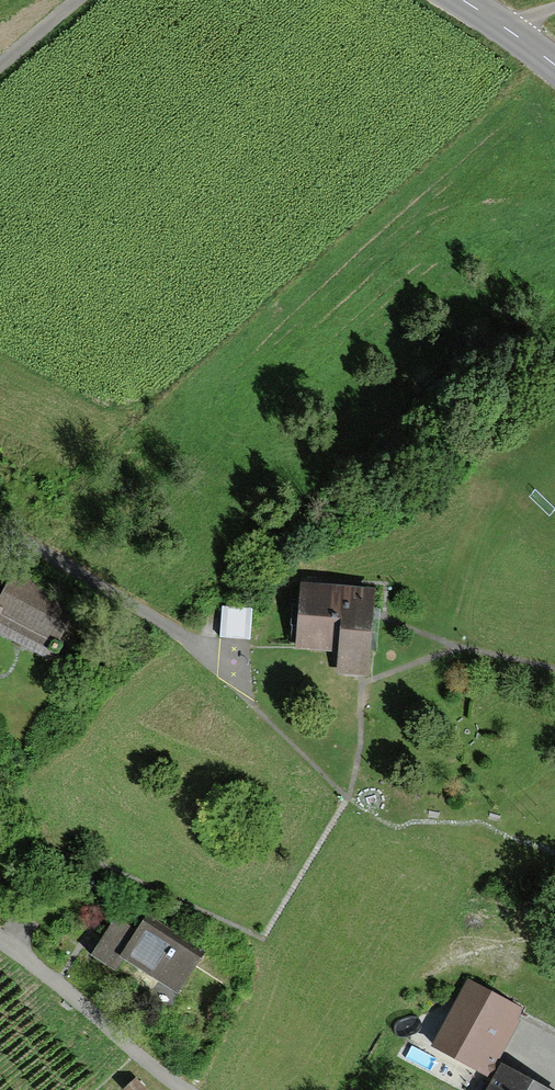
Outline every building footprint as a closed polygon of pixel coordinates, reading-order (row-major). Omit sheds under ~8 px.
[(61,648),(79,608),(23,583),(5,623),(61,648)] [(299,591),(295,648),(333,651),(332,666),(365,668),(370,596),(299,591)] [(255,641),(256,611),(225,610),(224,640),(255,641)] [(122,967),(169,995),(198,948),(147,917),(134,939),(114,927),(92,963),(116,978),(122,967)] [(468,987),(436,1050),(486,1076),(519,1012),(468,987)] [(507,1078),(501,1089),(533,1089),(507,1078)]
